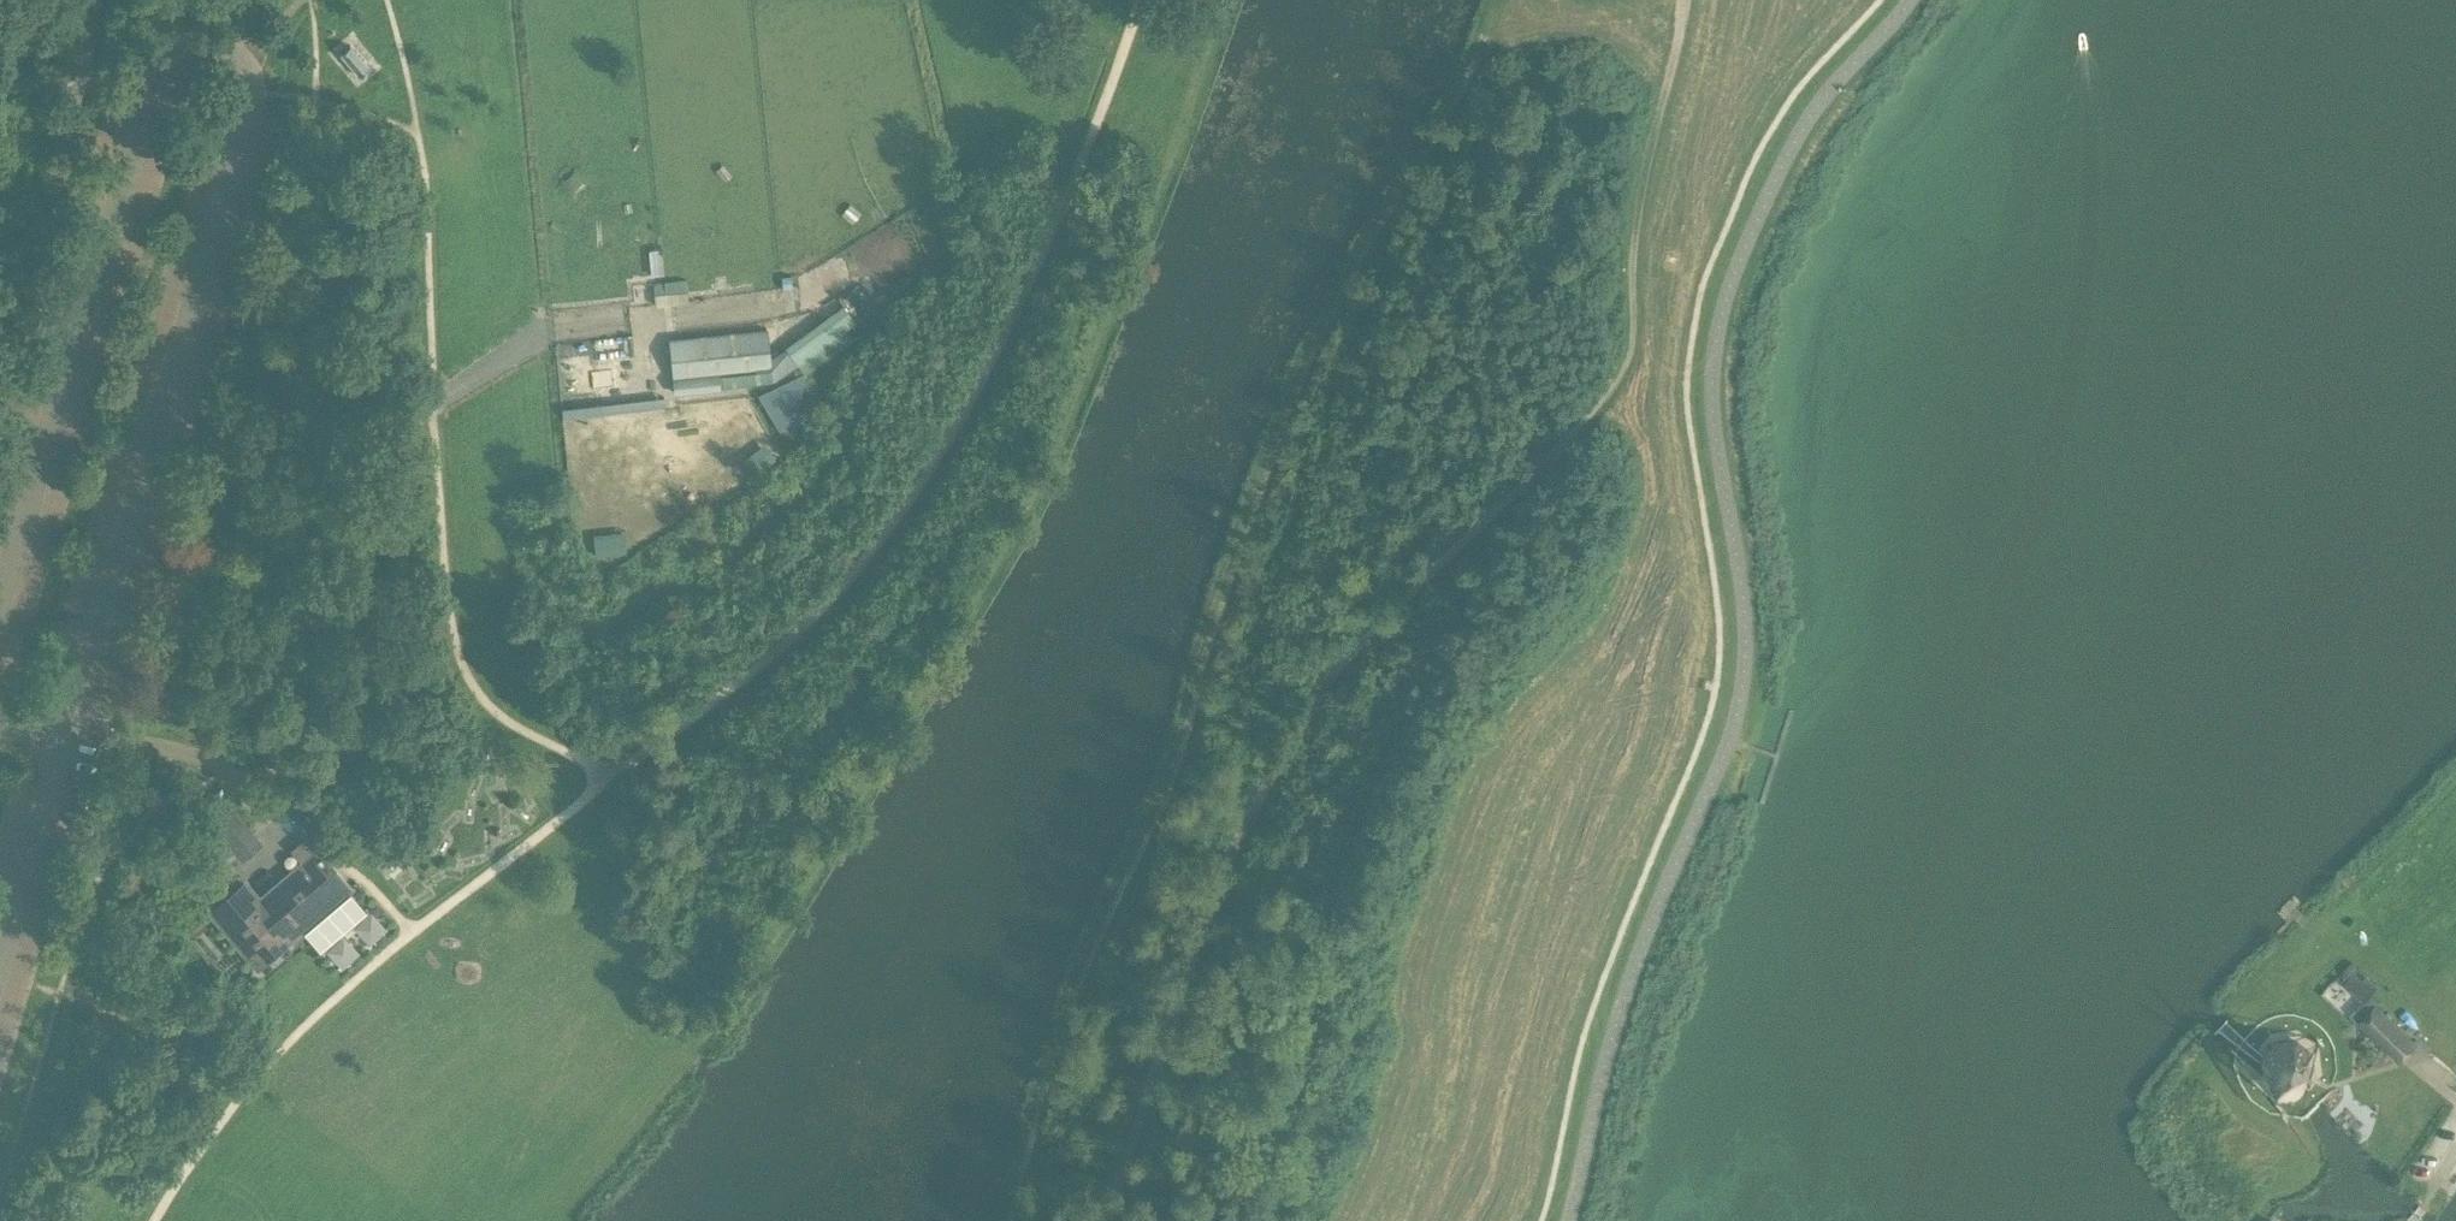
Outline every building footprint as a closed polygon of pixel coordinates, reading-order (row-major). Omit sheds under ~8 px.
[(371,67),(351,44),(340,54),(359,77),(371,67)] [(767,367),(763,327),(669,336),(673,376),(767,367)] [(718,375),(673,379),(675,394),(720,390),(718,375)] [(240,857),(254,845),(229,816),(209,833),(214,839),(220,834),(240,857)] [(300,929),(348,888),(317,853),(270,894),(277,903),(266,913),(243,887),(212,913),(258,966),(288,939),(292,944),(304,933),(300,929)] [(2344,984),(2360,999),(2364,1002),(2377,985),(2359,968),(2356,971),(2344,984)] [(2415,1043),(2375,1005),(2359,1021),(2399,1059),(2415,1043)] [(2277,1041),(2263,1059),(2265,1078),(2280,1089),(2301,1086),(2313,1071),(2310,1051),(2292,1039),(2277,1041)]
